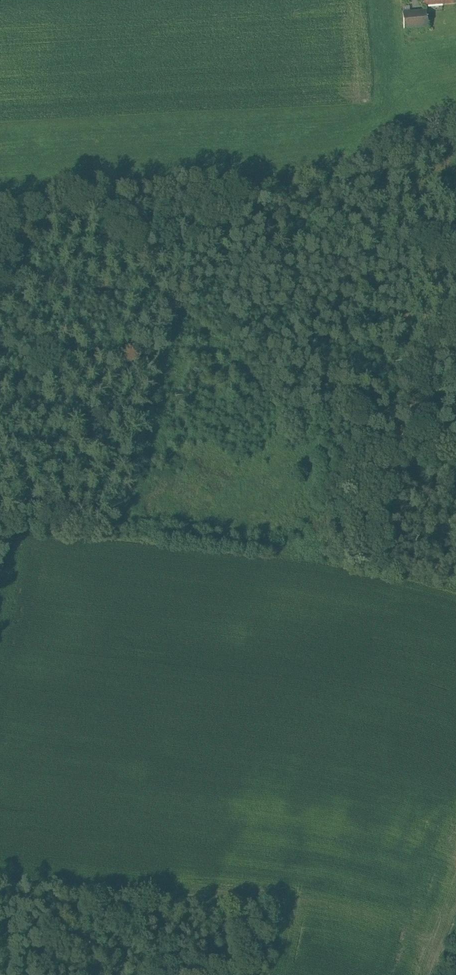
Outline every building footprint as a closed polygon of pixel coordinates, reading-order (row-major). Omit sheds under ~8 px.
[(425,12),(401,14),(402,28),(426,26),(425,12)]
